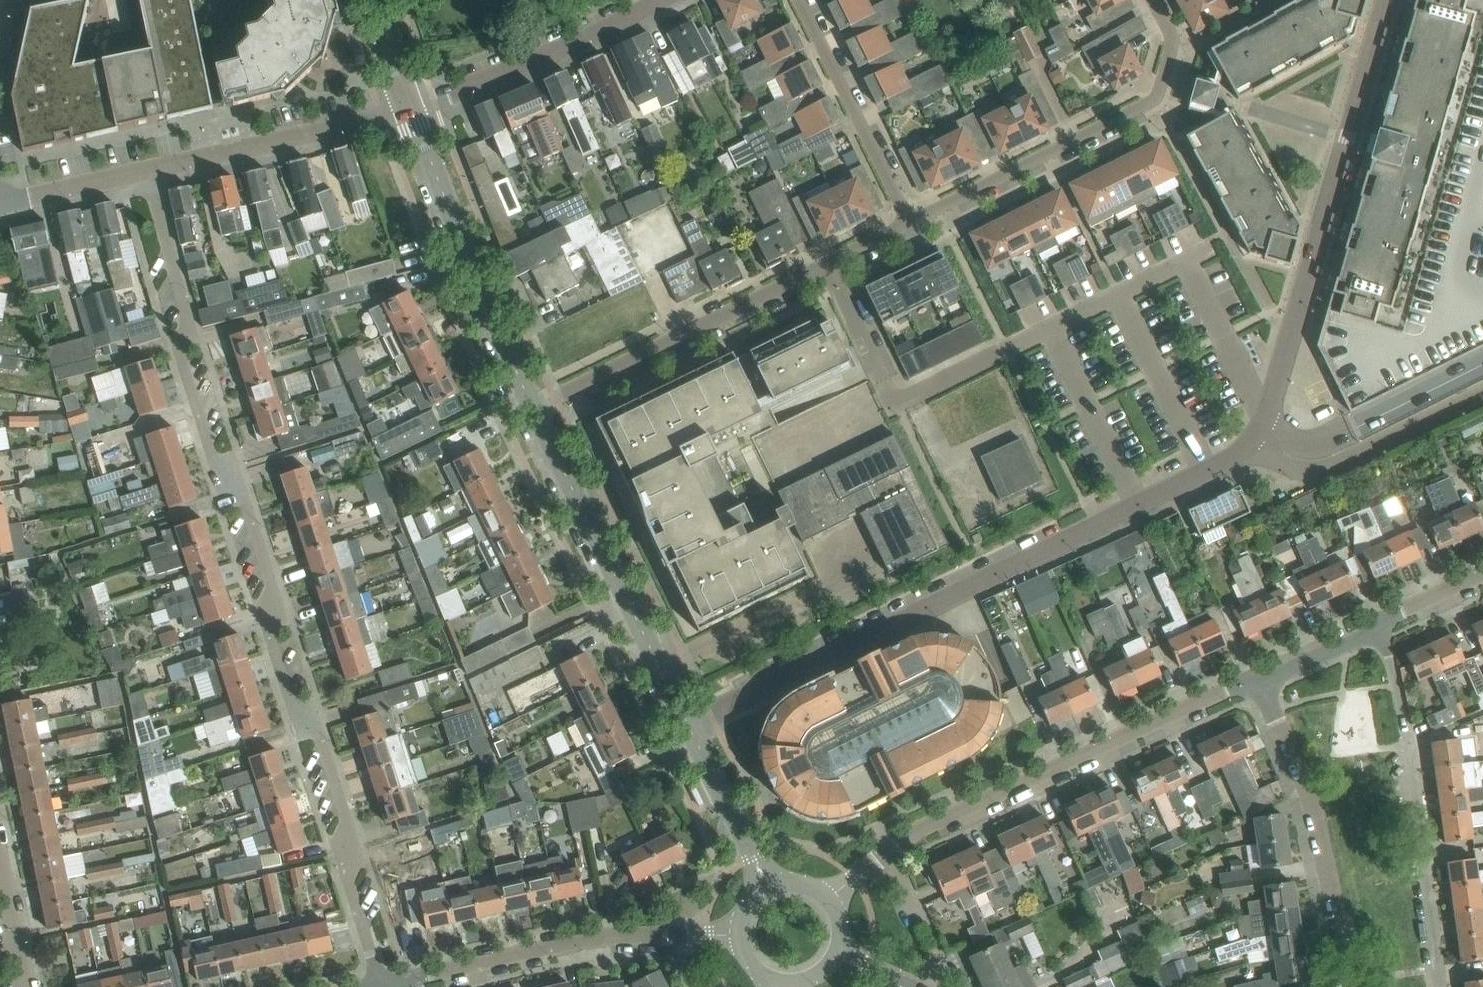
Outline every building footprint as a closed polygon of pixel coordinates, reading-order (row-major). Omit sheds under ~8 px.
[(29,12),(31,12),(12,97),(23,153),(118,131),(118,129),(167,118),(167,119),(212,109),(190,0),(140,0),(151,52),(73,68),(88,0),(32,0),(29,12)] [(238,62),(215,67),(224,100),(226,108),(233,106),(233,107),(271,97),(277,103),(285,96),(311,70),(319,72),(322,62),(323,63),(333,27),(341,25),(338,15),(339,15),(335,0),(273,0),(275,9),(258,25),(245,29),(248,40),(236,51),(239,61),(238,62)] [(718,1),(727,19),(716,24),(728,48),(740,42),(733,27),(758,14),(751,0),(719,0),(718,1)] [(864,34),(880,27),(906,14),(899,0),(887,0),(871,8),(867,0),(839,0),(827,6),(840,31),(858,22),(864,34)] [(906,10),(918,3),(917,0),(899,0),(906,10)] [(1096,13),(1086,18),(1093,31),(1116,18),(1110,7),(1122,0),(1088,0),(1096,13)] [(1183,8),(1197,0),(1178,0),(1183,8)] [(1183,8),(1195,30),(1226,12),(1219,0),(1197,0),(1183,8)] [(1334,45),(1335,47),(1348,39),(1348,38),(1347,39),(1343,32),(1348,30),(1351,19),(1359,21),(1366,0),(1318,0),(1299,11),(1298,10),(1276,22),(1277,23),(1250,38),(1250,36),(1228,48),(1229,50),(1215,57),(1238,99),(1252,91),(1252,92),(1274,80),(1270,72),(1282,65),(1283,67),(1285,66),(1284,65),(1296,58),(1300,66),(1322,54),(1318,46),(1330,39),(1334,45)] [(1413,9),(1413,11),(1415,11),(1406,41),(1404,41),(1404,43),(1398,62),(1398,64),(1399,65),(1391,94),(1389,94),(1389,96),(1383,115),(1383,117),(1384,118),(1380,132),(1379,131),(1379,132),(1379,131),(1378,134),(1375,146),(1371,157),(1371,159),(1371,160),(1372,160),(1368,174),(1367,174),(1366,175),(1360,195),(1360,197),(1362,197),(1353,227),(1351,227),(1351,228),(1345,248),(1345,250),(1347,250),(1338,280),(1336,280),(1336,281),(1333,291),(1333,293),(1334,293),(1335,293),(1338,294),(1333,312),(1329,311),(1329,310),(1328,309),(1317,346),(1350,412),(1363,438),(1361,439),(1362,441),(1482,381),(1482,0),(1416,0),(1413,9)] [(669,35),(678,53),(687,68),(699,61),(711,81),(722,75),(711,55),(718,51),(714,45),(705,27),(697,32),(691,22),(669,35)] [(749,92),(776,78),(792,70),(792,69),(786,58),(804,49),(791,24),(757,40),(767,60),(740,73),(749,92)] [(1074,52),(1061,25),(1048,31),(1055,45),(1045,50),(1052,64),(1074,52)] [(1013,33),(1014,36),(1020,48),(1021,49),(1027,61),(1041,55),(1026,26),(1013,33)] [(876,59),(882,70),(882,71),(898,63),(898,64),(925,50),(916,32),(889,45),(880,27),(864,34),(846,43),(858,68),(876,59)] [(1129,40),(1121,27),(1082,48),(1093,68),(1101,64),(1115,89),(1141,74),(1126,48),(1125,49),(1122,43),(1129,40)] [(611,50),(624,78),(635,102),(636,102),(639,109),(654,102),(640,70),(644,68),(662,108),(678,100),(649,33),(611,50)] [(1020,48),(1009,54),(1013,62),(1017,60),(1022,71),(1030,67),(1027,61),(1021,49),(1020,48)] [(602,54),(581,64),(583,69),(578,71),(588,92),(593,89),(595,94),(600,91),(616,127),(632,120),(611,72),(602,54)] [(758,110),(767,127),(768,129),(794,115),(810,107),(810,106),(804,95),(822,86),(810,60),(792,69),(792,70),(776,78),(785,96),(758,110)] [(882,71),(882,70),(864,79),(876,105),(894,96),(901,108),(955,82),(943,64),(907,82),(898,64),(898,63),(882,71)] [(1029,98),(1007,109),(1025,145),(1041,137),(1040,135),(1039,136),(1038,134),(1046,129),(1037,111),(1049,106),(1031,70),(1018,76),(1029,98)] [(573,89),(565,71),(544,80),(557,109),(563,107),(584,156),(599,149),(573,89)] [(1196,82),(1190,104),(1211,110),(1218,88),(1196,82)] [(541,159),(562,150),(541,103),(534,84),(498,100),(513,134),(515,134),(527,128),(533,141),(525,144),(531,159),(539,155),(541,159)] [(929,96),(919,101),(923,108),(932,104),(929,96)] [(776,147),(778,150),(779,150),(786,165),(829,144),(822,131),(841,122),(828,97),(810,106),(810,107),(794,115),(803,133),(776,147)] [(494,101),(472,110),(484,140),(493,136),(502,159),(516,153),(494,101)] [(971,102),(964,106),(968,113),(974,110),(971,102)] [(980,110),(968,116),(980,140),(991,134),(1000,152),(1009,148),(1010,151),(1008,151),(1009,153),(1025,145),(1007,109),(985,120),(980,110)] [(1246,230),(1238,235),(1246,248),(1247,248),(1246,246),(1253,243),(1255,248),(1266,251),(1264,259),(1289,267),(1296,241),(1295,241),(1299,227),(1293,217),(1292,217),(1293,220),(1288,223),(1274,199),(1275,198),(1263,176),(1262,177),(1247,150),(1249,150),(1236,128),(1235,128),(1228,115),(1186,138),(1194,151),(1193,152),(1205,174),(1213,169),(1220,182),(1218,183),(1219,184),(1220,183),(1227,196),(1219,200),(1232,222),(1239,218),(1246,230)] [(960,132),(938,143),(956,179),(972,171),(972,170),(970,170),(969,168),(977,164),(968,146),(980,140),(968,116),(956,122),(960,132)] [(641,131),(652,158),(666,153),(655,125),(641,131)] [(765,155),(766,157),(778,150),(776,147),(767,129),(768,129),(767,127),(755,134),(759,142),(749,147),(755,160),(765,155)] [(1145,147),(1136,151),(1153,186),(1175,174),(1159,142),(1146,149),(1145,147)] [(476,143),(463,149),(501,248),(505,255),(519,276),(532,270),(533,273),(565,257),(577,251),(586,246),(598,271),(605,268),(630,256),(617,230),(602,238),(600,234),(593,220),(590,214),(552,233),(521,248),(501,202),(493,183),(484,162),(476,143)] [(956,179),(938,143),(916,154),(912,144),(899,151),(911,174),(922,169),(931,187),(940,183),(941,185),(940,186),(940,187),(956,179)] [(331,152),(337,171),(340,181),(344,180),(352,204),(366,200),(350,146),(331,152)] [(1128,158),(1115,164),(1136,205),(1157,194),(1153,186),(1136,151),(1127,156),(1128,158)] [(513,175),(493,183),(501,202),(514,197),(511,189),(529,182),(524,171),(523,171),(517,158),(507,162),(513,175)] [(287,164),(292,183),(294,193),(299,192),(305,216),(320,213),(306,159),(287,164)] [(756,163),(754,167),(756,171),(761,173),(765,171),(767,166),(764,162),(760,160),(756,163)] [(1102,168),(1093,173),(1114,215),(1136,205),(1115,164),(1103,170),(1102,168)] [(854,182),(832,192),(850,228),(866,221),(865,219),(864,220),(863,218),(871,213),(862,195),(874,189),(862,166),(850,172),(854,182)] [(265,169),(250,172),(243,174),(247,194),(250,206),(257,204),(264,233),(268,251),(273,262),(286,258),(265,169)] [(1114,215),(1093,173),(1084,177),(1085,179),(1072,186),(1087,217),(1085,218),(1089,228),(1114,215)] [(232,209),(240,208),(233,176),(209,182),(222,236),(238,233),(232,209)] [(765,268),(766,269),(784,260),(783,259),(782,260),(781,257),(795,250),(793,247),(807,240),(777,179),(748,193),(766,230),(754,236),(761,251),(758,252),(766,268),(765,268)] [(195,216),(193,206),(189,186),(169,191),(181,245),(197,242),(191,217),(195,216)] [(316,194),(331,231),(345,225),(331,188),(316,194)] [(850,228),(832,192),(810,203),(806,194),(793,200),(805,224),(816,218),(825,236),(834,232),(835,235),(834,235),(834,236),(850,228)] [(1045,197),(1037,201),(1058,245),(1080,234),(1059,192),(1046,199),(1045,197)] [(555,204),(541,210),(552,233),(590,214),(591,214),(582,194),(556,206),(555,204)] [(1028,208),(1016,214),(1032,246),(1036,256),(1058,245),(1037,201),(1027,206),(1028,208)] [(116,287),(113,288),(114,292),(134,287),(130,268),(125,269),(117,235),(121,234),(114,203),(93,208),(100,238),(102,238),(109,269),(116,287)] [(1177,204),(1165,210),(1177,232),(1188,226),(1177,204)] [(1177,232),(1165,210),(1153,216),(1164,238),(1177,232)] [(92,336),(89,336),(93,347),(95,347),(96,349),(128,338),(114,292),(113,288),(95,292),(85,250),(89,250),(80,211),(55,216),(64,255),(68,254),(75,285),(77,286),(92,336)] [(1197,211),(1188,215),(1193,224),(1201,220),(1197,211)] [(1002,218),(993,223),(1010,257),(1032,246),(1016,214),(1003,220),(1002,218)] [(540,217),(527,223),(534,237),(547,231),(540,217)] [(287,223),(296,246),(308,240),(299,218),(287,223)] [(43,219),(10,226),(13,238),(11,239),(12,240),(13,240),(16,252),(18,251),(24,279),(42,275),(35,247),(49,244),(43,219)] [(662,271),(678,304),(710,287),(712,291),(726,284),(728,287),(726,287),(727,288),(745,279),(744,278),(744,279),(736,263),(733,264),(726,250),(714,256),(695,219),(680,226),(695,255),(662,271)] [(1010,257),(993,223),(984,227),(985,229),(972,236),(988,268),(1010,257)] [(1134,225),(1122,231),(1133,254),(1145,248),(1134,225)] [(1133,254),(1122,231),(1110,237),(1117,251),(1104,258),(1109,266),(1133,254)] [(184,255),(186,265),(189,279),(208,276),(204,259),(203,259),(202,251),(184,255)] [(940,251),(914,264),(932,300),(958,288),(940,251)] [(1077,254),(1065,260),(1077,282),(1088,276),(1077,254)] [(643,281),(630,256),(605,268),(598,271),(611,297),(643,281)] [(533,273),(536,278),(546,301),(578,285),(565,257),(533,273)] [(349,288),(364,283),(397,274),(393,259),(345,273),(349,288)] [(1077,282),(1065,260),(1053,265),(1064,288),(1077,282)] [(1098,262),(1090,266),(1093,274),(1101,269),(1098,262)] [(914,264),(890,276),(908,313),(932,300),(914,264)] [(10,282),(8,273),(0,275),(0,284),(10,282)] [(1034,275),(1022,281),(1033,303),(1045,297),(1034,275)] [(908,313),(890,276),(864,289),(882,325),(908,313)] [(246,316),(264,311),(290,304),(280,280),(235,292),(239,300),(246,316)] [(1033,303),(1022,281),(1010,287),(1021,309),(1033,303)] [(228,282),(204,288),(209,306),(232,299),(228,282)] [(364,283),(349,288),(315,297),(321,311),(368,299),(364,283)] [(396,329),(396,330),(421,318),(408,292),(405,293),(402,291),(398,293),(398,296),(376,307),(382,320),(375,324),(381,336),(396,329)] [(290,304),(264,311),(268,325),(321,311),(315,297),(290,304)] [(239,300),(199,311),(203,328),(246,316),(239,300)] [(161,338),(155,315),(125,323),(131,346),(161,338)] [(421,318),(396,330),(384,336),(396,361),(433,343),(438,340),(431,327),(426,329),(421,318)] [(974,320),(948,333),(959,355),(985,342),(974,320)] [(763,346),(735,359),(755,402),(770,395),(773,401),(840,368),(850,363),(835,334),(836,334),(830,322),(819,327),(818,327),(817,327),(818,328),(810,332),(806,325),(793,331),(796,339),(788,342),(785,335),(771,342),(775,349),(767,353),(763,346)] [(230,336),(239,363),(265,354),(264,353),(273,351),(266,327),(263,326),(256,328),(230,336)] [(948,333),(923,345),(934,367),(959,355),(948,333)] [(47,347),(53,368),(95,356),(93,347),(89,336),(47,347)] [(415,369),(421,381),(446,369),(433,343),(396,361),(395,362),(402,375),(415,369)] [(934,367),(923,345),(898,357),(909,379),(934,367)] [(337,356),(348,383),(367,374),(355,348),(337,356)] [(755,402),(735,359),(732,353),(595,420),(698,631),(808,577),(785,530),(794,525),(803,543),(804,543),(802,538),(786,506),(785,507),(775,512),(779,521),(757,532),(744,505),(740,507),(716,458),(717,457),(708,440),(761,414),(755,402)] [(3,354),(3,355),(0,369),(15,372),(15,367),(32,370),(33,361),(17,358),(17,357),(15,356),(5,355),(3,354)] [(239,363),(247,388),(273,380),(265,354),(239,363)] [(95,356),(53,368),(56,380),(99,369),(95,356)] [(115,398),(133,393),(133,391),(159,383),(152,359),(112,372),(116,387),(96,393),(99,403),(101,403),(115,398)] [(321,364),(330,390),(344,385),(333,360),(321,364)] [(446,369),(421,381),(402,389),(407,398),(414,395),(421,410),(433,404),(433,405),(458,393),(446,369)] [(247,388),(255,414),(291,403),(283,377),(273,380),(247,388)] [(369,404),(358,379),(349,383),(359,408),(369,404)] [(133,391),(133,393),(141,417),(167,408),(159,383),(133,391)] [(118,408),(115,398),(101,403),(104,412),(118,408)] [(291,403),(255,414),(258,423),(253,425),(258,441),(289,431),(286,420),(296,416),(291,403)] [(372,439),(381,459),(442,430),(431,410),(372,439)] [(361,427),(355,411),(300,428),(305,444),(361,427)] [(66,415),(39,417),(40,427),(40,433),(67,431),(66,415)] [(24,416),(9,416),(9,421),(9,427),(25,427),(24,416)] [(40,416),(24,416),(25,427),(40,427),(39,417),(40,416)] [(147,435),(154,459),(181,451),(173,427),(147,435)] [(367,445),(363,432),(332,442),(336,455),(367,445)] [(894,435),(778,492),(785,507),(786,506),(802,538),(818,530),(820,533),(860,514),(889,573),(934,551),(948,544),(894,435)] [(980,457),(1000,500),(1040,482),(1020,439),(980,457)] [(87,453),(95,478),(135,465),(127,440),(87,453)] [(436,440),(408,453),(409,454),(402,458),(409,471),(415,468),(415,466),(443,453),(436,440)] [(24,449),(12,451),(14,460),(26,458),(24,449)] [(453,462),(466,489),(492,476),(479,450),(453,462)] [(159,473),(162,483),(188,475),(181,451),(154,459),(145,462),(149,477),(159,473)] [(281,476),(290,502),(328,490),(324,477),(311,481),(306,468),(281,476)] [(376,502),(390,498),(379,471),(361,477),(371,503),(376,502)] [(143,488),(129,492),(130,493),(120,496),(124,509),(166,496),(170,508),(196,500),(188,475),(162,483),(143,488)] [(466,489),(478,513),(504,501),(492,476),(466,489)] [(1436,483),(1460,540),(1482,530),(1482,525),(1481,521),(1482,520),(1482,501),(1482,499),(1474,504),(1462,508),(1449,477),(1436,483)] [(126,482),(129,492),(143,488),(140,478),(126,482)] [(89,487),(95,504),(116,498),(110,480),(89,487)] [(1418,528),(1417,528),(1425,546),(1434,541),(1438,549),(1460,540),(1436,483),(1424,488),(1437,519),(1426,524),(1424,519),(1415,523),(1418,528)] [(23,505),(35,502),(32,486),(20,489),(23,505)] [(290,502),(298,527),(323,519),(322,518),(335,514),(328,490),(290,502)] [(1188,511),(1198,532),(1200,536),(1250,513),(1241,493),(1233,490),(1188,511)] [(1294,501),(1297,509),(1317,501),(1313,492),(1294,501)] [(449,497),(436,504),(440,511),(453,505),(449,497)] [(390,498),(376,502),(386,527),(399,521),(390,498)] [(467,517),(480,543),(480,544),(516,526),(504,501),(478,513),(467,517)] [(1382,504),(1370,510),(1396,569),(1420,558),(1417,550),(1414,544),(1412,538),(1409,532),(1397,537),(1382,504)] [(1369,507),(1337,520),(1341,531),(1353,526),(1364,531),(1372,549),(1362,553),(1374,579),(1396,569),(1370,510),(1369,507)] [(102,520),(106,535),(131,527),(126,513),(102,520)] [(422,515),(414,518),(422,538),(431,534),(422,515)] [(148,547),(152,562),(210,544),(202,519),(161,532),(165,542),(148,547)] [(298,527),(306,553),(331,545),(323,519),(298,527)] [(0,527),(0,554),(13,552),(12,550),(26,547),(22,523),(8,525),(0,527)] [(1247,538),(1240,525),(1239,524),(1225,530),(1232,545),(1247,538)] [(478,544),(490,569),(528,551),(516,526),(480,544),(480,543),(478,544)] [(1322,526),(1304,533),(1332,598),(1356,587),(1344,561),(1331,567),(1323,550),(1322,551),(1315,537),(1325,533),(1322,526)] [(395,535),(401,550),(410,547),(404,532),(395,535)] [(1294,574),(1284,579),(1296,605),(1305,601),(1309,608),(1332,598),(1304,533),(1294,538),(1297,545),(1296,546),(1305,566),(1293,571),(1294,574)] [(1139,552),(1131,535),(1112,543),(1120,560),(1139,552)] [(415,543),(426,571),(439,564),(438,562),(434,553),(427,537),(423,539),(415,543)] [(1111,543),(1080,557),(1090,579),(1106,572),(1103,567),(1119,560),(1111,543)] [(188,564),(191,573),(217,564),(210,544),(152,562),(156,574),(188,564)] [(306,553),(314,578),(339,570),(331,545),(306,553)] [(398,551),(407,575),(419,570),(410,547),(401,550),(398,551)] [(443,549),(434,553),(438,562),(447,558),(443,549)] [(501,595),(502,596),(541,577),(528,551),(490,569),(481,574),(493,599),(501,595)] [(1237,561),(1238,562),(1242,572),(1267,627),(1291,616),(1287,609),(1296,605),(1284,579),(1275,583),(1279,591),(1267,596),(1248,556),(1237,561)] [(82,557),(68,562),(71,572),(86,568),(82,557)] [(163,595),(167,609),(225,590),(217,564),(191,573),(194,585),(163,595)] [(436,596),(447,590),(450,589),(439,564),(426,571),(436,596)] [(314,578),(322,603),(359,592),(350,566),(339,570),(314,578)] [(407,575),(418,601),(429,597),(419,570),(407,575)] [(1220,608),(1219,608),(1230,634),(1240,629),(1244,637),(1267,627),(1242,572),(1234,575),(1232,576),(1246,606),(1233,612),(1229,604),(1220,608)] [(1017,587),(1030,617),(1061,603),(1048,573),(1017,587)] [(1282,574),(1273,578),(1275,583),(1284,579),(1282,574)] [(541,577),(502,596),(512,619),(527,611),(528,614),(554,602),(541,577)] [(0,594),(0,633),(22,628),(19,614),(32,612),(28,588),(0,594)] [(1207,613),(1187,621),(1202,656),(1226,646),(1222,637),(1230,634),(1219,608),(1220,608),(1212,589),(1199,595),(1207,613)] [(225,590),(167,609),(170,620),(202,609),(207,623),(233,615),(225,590)] [(447,590),(436,596),(447,623),(458,617),(447,590)] [(1202,656),(1187,621),(1173,590),(1162,595),(1180,635),(1167,641),(1179,667),(1202,656)] [(330,629),(364,618),(367,617),(359,592),(322,603),(330,629)] [(429,597),(418,601),(427,625),(439,620),(429,597)] [(1115,603),(1103,608),(1118,641),(1126,660),(1137,685),(1161,675),(1149,649),(1144,638),(1132,643),(1120,614),(1115,603)] [(104,629),(97,605),(80,611),(91,633),(104,629)] [(1108,646),(1117,641),(1118,641),(1103,608),(1103,607),(1086,615),(1096,637),(1103,634),(1108,646)] [(338,654),(363,646),(372,644),(364,618),(330,629),(338,654)] [(46,621),(35,623),(38,638),(49,636),(46,621)] [(1471,627),(1482,652),(1482,622),(1471,627)] [(461,660),(467,673),(535,640),(528,627),(461,660)] [(110,631),(97,635),(102,650),(115,646),(110,631)] [(175,631),(160,635),(164,646),(178,641),(175,631)] [(186,677),(193,675),(247,658),(239,634),(212,643),(217,656),(205,659),(203,654),(181,662),(186,677)] [(762,750),(762,753),(762,755),(762,758),(762,760),(763,763),(764,768),(765,773),(767,778),(771,786),(780,799),(782,801),(784,802),(786,804),(788,806),(790,807),(792,809),(798,812),(804,814),(810,816),(816,818),(822,818),(828,819),(835,818),(841,817),(847,816),(853,814),(867,807),(874,803),(888,797),(889,799),(891,798),(888,792),(897,788),(900,793),(902,792),(901,790),(969,757),(970,756),(972,755),(973,754),(974,753),(975,753),(976,752),(978,750),(981,748),(983,746),(985,743),(987,741),(989,738),(1032,717),(1018,686),(1001,695),(1000,689),(999,683),(997,677),(994,671),(993,668),(991,665),(989,662),(987,659),(984,657),(982,654),(979,651),(976,649),(973,646),(971,645),(969,644),(968,643),(966,642),(964,641),(962,640),(956,638),(949,636),(943,635),(938,635),(932,635),(927,635),(922,636),(917,637),(911,639),(879,655),(878,653),(876,654),(877,657),(862,665),(860,662),(858,663),(859,665),(847,670),(840,674),(815,686),(808,690),(795,696),(794,697),(789,700),(784,704),(780,708),(776,713),(773,718),(769,723),(767,729),(765,735),(763,741),(762,747),(762,750)] [(1429,646),(1445,681),(1446,680),(1466,671),(1477,696),(1482,693),(1482,679),(1482,675),(1474,657),(1464,660),(1453,635),(1429,646)] [(1018,686),(1031,680),(1013,641),(1000,647),(1018,686)] [(363,646),(338,654),(347,680),(372,672),(363,646)] [(469,679),(474,692),(544,659),(537,646),(510,659),(469,679)] [(1445,681),(1429,646),(1406,656),(1418,682),(1431,676),(1446,709),(1426,718),(1432,731),(1462,718),(1456,705),(1457,704),(1446,680),(1445,681)] [(1047,658),(1052,670),(1053,669),(1073,714),(1096,704),(1084,678),(1074,683),(1060,652),(1047,658)] [(560,665),(573,691),(598,679),(585,653),(560,665)] [(109,665),(112,675),(124,672),(125,677),(129,676),(137,661),(136,657),(123,662),(109,665)] [(201,699),(228,691),(254,682),(247,658),(193,675),(201,699)] [(1137,685),(1126,660),(1102,670),(1114,696),(1137,685)] [(378,672),(383,687),(413,677),(409,662),(378,672)] [(1053,669),(1052,670),(1040,675),(1049,694),(1037,699),(1049,725),(1073,714),(1053,669)] [(573,691),(585,715),(585,716),(610,703),(598,679),(573,691)] [(203,710),(207,722),(207,723),(262,706),(254,682),(228,691),(231,701),(203,710)] [(415,683),(385,693),(390,707),(419,697),(415,683)] [(128,695),(134,720),(150,715),(143,692),(128,695)] [(119,694),(100,698),(102,708),(121,705),(119,694)] [(3,705),(7,728),(34,722),(50,719),(47,704),(31,707),(30,700),(3,705)] [(584,747),(584,748),(623,729),(617,717),(621,715),(615,702),(610,704),(610,703),(585,716),(585,715),(573,721),(585,746),(584,747)] [(207,723),(207,722),(194,727),(198,739),(207,736),(211,746),(229,740),(226,730),(239,726),(243,739),(270,730),(262,706),(207,723)] [(353,720),(361,745),(386,737),(399,733),(391,710),(379,714),(378,712),(353,720)] [(484,734),(475,710),(442,720),(450,745),(468,739),(476,737),(484,734)] [(134,720),(138,745),(157,739),(150,715),(134,720)] [(7,728),(12,750),(39,745),(34,722),(7,728)] [(1243,726),(1219,737),(1253,811),(1276,800),(1269,785),(1258,790),(1243,756),(1254,751),(1248,738),(1243,726)] [(96,727),(77,731),(79,742),(98,738),(96,727)] [(584,748),(599,778),(612,771),(610,767),(635,755),(623,729),(584,748)] [(58,735),(60,746),(79,742),(77,731),(58,735)] [(492,749),(485,734),(484,734),(468,739),(474,755),(492,749)] [(361,745),(369,771),(394,763),(386,737),(361,745)] [(1253,811),(1219,737),(1196,747),(1208,773),(1220,767),(1242,815),(1253,811)] [(138,745),(145,780),(167,773),(159,738),(157,739),(138,745)] [(494,743),(500,758),(516,750),(514,745),(510,747),(507,739),(503,741),(503,739),(494,743)] [(1431,743),(1435,768),(1462,764),(1459,739),(1431,743)] [(12,750),(16,773),(44,767),(39,745),(12,750)] [(242,786),(242,787),(284,774),(276,750),(249,758),(253,768),(220,778),(225,792),(242,786)] [(519,755),(503,763),(507,772),(524,765),(519,755)] [(1176,756),(1153,767),(1173,811),(1175,816),(1187,811),(1177,787),(1188,782),(1176,756)] [(369,771),(377,796),(402,788),(394,763),(369,771)] [(1435,768),(1438,791),(1465,788),(1462,764),(1435,768)] [(599,778),(607,794),(618,788),(617,785),(629,779),(623,766),(612,771),(599,778)] [(16,773),(21,795),(48,790),(44,767),(16,773)] [(1173,811),(1153,767),(1130,777),(1142,803),(1155,797),(1163,816),(1173,811)] [(104,771),(86,775),(88,787),(107,783),(104,771)] [(501,771),(482,778),(490,804),(510,797),(501,771)] [(167,773),(145,780),(153,815),(177,807),(167,775),(167,773)] [(261,794),(265,806),(291,797),(284,774),(242,787),(246,799),(261,794)] [(67,779),(69,790),(88,787),(86,775),(67,779)] [(618,788),(607,794),(613,807),(637,796),(629,779),(617,785),(618,788)] [(1211,780),(1200,785),(1210,807),(1211,806),(1221,801),(1211,780)] [(1210,807),(1200,785),(1191,790),(1204,818),(1215,814),(1211,806),(1210,807)] [(402,788),(377,796),(386,823),(396,820),(400,833),(419,827),(429,824),(424,810),(418,812),(410,786),(402,788)] [(1110,786),(1087,797),(1121,873),(1129,869),(1134,867),(1113,821),(1123,816),(1110,786)] [(1441,816),(1469,812),(1467,802),(1482,800),(1482,786),(1465,788),(1438,791),(1441,816)] [(21,795),(26,818),(53,812),(48,790),(21,795)] [(530,791),(520,797),(523,802),(536,802),(530,791)] [(253,835),(253,836),(299,822),(291,797),(265,806),(254,809),(258,822),(261,833),(253,835)] [(594,797),(580,800),(587,830),(601,827),(594,797)] [(1121,873),(1087,797),(1063,807),(1077,837),(1087,832),(1109,878),(1121,873)] [(587,830),(580,800),(566,803),(567,810),(568,813),(573,833),(587,830)] [(508,806),(483,814),(486,830),(513,824),(508,806)] [(1441,816),(1445,843),(1472,839),(1470,826),(1482,824),(1482,811),(1469,813),(1469,812),(1441,816)] [(26,818),(30,840),(57,834),(53,812),(26,818)] [(153,820),(158,838),(159,839),(171,835),(171,836),(183,832),(177,812),(153,820)] [(113,816),(95,820),(96,827),(97,832),(116,828),(117,833),(147,826),(145,815),(114,822),(113,816)] [(1254,819),(1257,844),(1287,839),(1284,815),(1254,819)] [(471,816),(457,821),(459,829),(473,824),(471,816)] [(1044,816),(1021,827),(1037,864),(1049,890),(1062,883),(1046,850),(1057,845),(1044,816)] [(76,824),(79,835),(97,832),(96,827),(95,820),(76,824)] [(459,829),(457,821),(442,826),(444,834),(459,829)] [(261,833),(258,822),(237,829),(239,832),(228,836),(230,842),(240,838),(241,839),(253,835),(261,833)] [(299,822),(253,836),(256,847),(276,841),(280,854),(306,846),(299,822)] [(1192,840),(1196,849),(1214,841),(1215,843),(1237,833),(1232,823),(1192,840)] [(1010,866),(1000,871),(1014,902),(1015,902),(1017,906),(1026,902),(1010,867),(1025,860),(1029,868),(1037,864),(1021,827),(997,837),(1010,866)] [(402,853),(396,855),(399,863),(437,851),(430,830),(398,840),(402,853)] [(673,832),(647,845),(659,870),(685,857),(673,832)] [(1188,842),(1183,832),(1172,837),(1166,840),(1171,850),(1188,842)] [(30,840),(35,862),(62,857),(57,834),(30,840)] [(159,839),(158,838),(156,840),(158,848),(172,844),(171,836),(171,835),(159,839)] [(1287,839),(1257,844),(1261,868),(1291,864),(1287,839)] [(659,870),(647,845),(622,857),(635,882),(659,870)] [(977,846),(954,857),(972,898),(986,891),(995,910),(1014,902),(1000,871),(991,875),(977,846)] [(263,868),(260,854),(215,864),(218,879),(263,868)] [(35,862),(39,885),(66,879),(62,857),(35,862)] [(562,857),(549,859),(552,874),(551,874),(557,900),(584,894),(579,874),(578,868),(566,871),(562,857)] [(972,898),(954,857),(931,867),(932,871),(930,872),(928,876),(931,883),(936,884),(938,883),(944,897),(947,904),(959,899),(964,911),(968,909),(975,925),(966,929),(971,941),(988,933),(972,898)] [(522,865),(525,880),(531,906),(557,900),(551,874),(552,874),(549,859),(522,865)] [(1250,870),(1243,871),(1241,859),(1229,860),(1230,872),(1218,873),(1220,888),(1209,891),(1211,908),(1219,908),(1222,897),(1253,892),(1250,870)] [(1451,887),(1479,883),(1479,884),(1482,883),(1482,870),(1477,871),(1475,859),(1448,863),(1451,887)] [(123,861),(104,865),(106,876),(125,873),(123,861)] [(85,869),(87,880),(106,876),(104,865),(85,869)] [(290,869),(294,888),(305,886),(301,866),(290,869)] [(1129,869),(1121,873),(1129,897),(1142,890),(1134,867),(1129,869)] [(273,872),(262,875),(266,894),(278,891),(273,872)] [(444,882),(447,898),(453,923),(479,918),(473,892),(470,876),(444,882)] [(39,885),(44,907),(71,901),(66,879),(39,885)] [(525,880),(499,886),(505,912),(531,906),(525,880)] [(230,883),(218,885),(221,901),(222,904),(227,903),(230,903),(233,902),(233,898),(230,883)] [(1246,902),(1249,916),(1267,912),(1297,907),(1294,883),(1264,888),(1265,899),(1246,902)] [(1451,887),(1454,912),(1482,908),(1479,884),(1479,883),(1451,887)] [(499,886),(473,892),(479,918),(505,912),(499,886)] [(282,910),(278,891),(266,894),(271,913),(282,910)] [(168,896),(171,907),(190,903),(188,892),(168,896)] [(453,923),(447,898),(420,904),(426,929),(453,923)] [(71,901),(44,907),(48,930),(75,924),(87,922),(85,909),(73,912),(71,901)] [(231,922),(237,920),(233,902),(230,903),(227,903),(222,904),(226,923),(231,922)] [(1042,902),(1033,906),(1036,912),(1045,908),(1042,902)] [(114,917),(112,906),(93,909),(95,920),(114,917)] [(1267,912),(1249,916),(1253,939),(1271,936),(1301,932),(1297,907),(1267,912)] [(1458,937),(1482,933),(1482,916),(1482,908),(1454,912),(1458,937)] [(168,922),(165,910),(146,914),(148,925),(168,922)] [(1033,929),(1028,917),(1006,927),(1011,939),(1033,929)] [(1088,967),(1094,981),(1150,956),(1143,941),(1145,941),(1137,921),(1116,930),(1121,939),(1097,950),(1101,960),(1091,964),(1092,966),(1088,967)] [(289,922),(279,924),(287,960),(310,955),(304,928),(291,931),(289,922)] [(106,925),(110,943),(120,941),(115,923),(106,925)] [(326,923),(304,928),(310,955),(332,950),(326,923)] [(256,930),(259,939),(265,965),(287,960),(279,924),(256,930)] [(97,926),(88,928),(93,947),(101,945),(97,926)] [(93,947),(88,928),(78,930),(82,949),(93,947)] [(1267,961),(1274,959),(1304,955),(1301,932),(1271,936),(1253,939),(1241,941),(1216,949),(1220,962),(1257,951),(1265,950),(1267,961)] [(1458,937),(1461,963),(1482,960),(1482,933),(1458,937)] [(259,939),(236,944),(242,971),(265,965),(259,939)] [(120,967),(124,986),(148,986),(145,972),(134,974),(130,957),(124,959),(120,941),(110,943),(114,962),(118,961),(120,967)] [(221,975),(215,948),(193,953),(190,941),(179,944),(185,971),(195,969),(198,981),(209,978),(212,981),(218,980),(219,976),(221,975)] [(236,944),(215,948),(221,975),(242,971),(236,944)] [(971,958),(982,983),(1011,970),(1000,945),(971,958)] [(1274,959),(1276,971),(1264,974),(1265,979),(1233,986),(1280,986),(1279,984),(1308,980),(1304,955),(1274,959)] [(1188,979),(1187,977),(1183,962),(1166,967),(1166,968),(1161,969),(1166,985),(1188,979)] [(98,972),(102,986),(124,986),(120,967),(98,972)] [(148,986),(172,986),(168,967),(145,972),(148,986)] [(1066,986),(1080,986),(1094,981),(1088,967),(1062,979),(1066,986)] [(982,983),(984,986),(1034,986),(1030,977),(1017,983),(1011,970),(982,983)] [(98,972),(76,977),(78,986),(102,986),(98,972)] [(623,986),(666,986),(658,972),(633,984),(623,986)]
